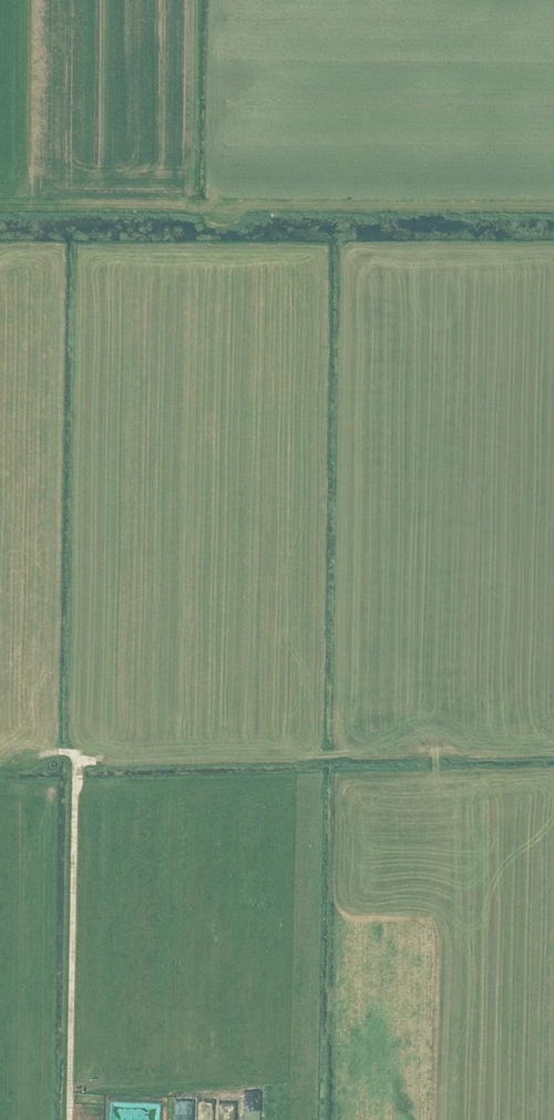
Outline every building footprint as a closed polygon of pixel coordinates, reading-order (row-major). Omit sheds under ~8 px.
[(206,1116),(205,1116),(207,1102),(197,1101),(196,1109),(200,1110),(199,1119),(205,1119),(206,1116)]
